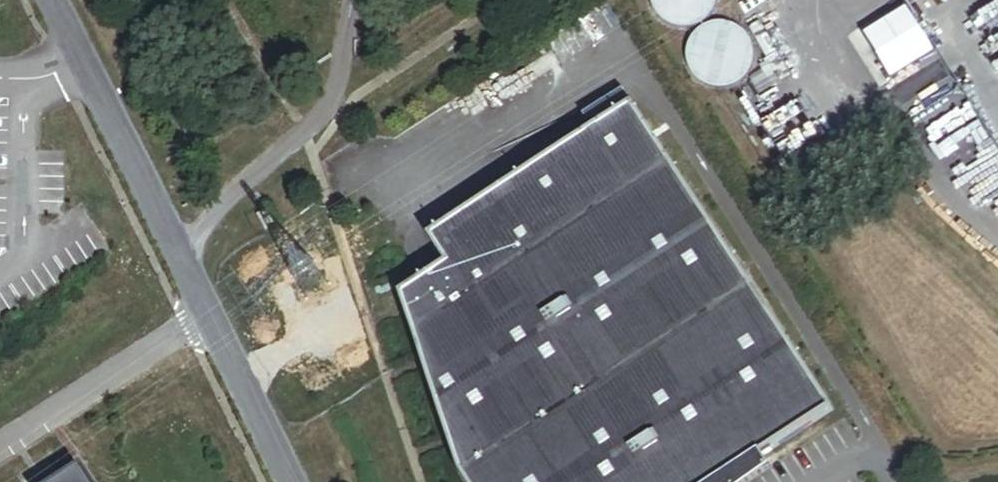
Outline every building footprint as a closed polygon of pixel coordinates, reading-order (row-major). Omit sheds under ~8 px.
[(719,0),(654,0),(673,33),(722,4),(719,0)] [(706,18),(687,73),(740,91),(759,35),(706,18)] [(431,247),(450,274),(403,306),(463,481),(736,481),(835,418),(635,113),(431,247)]
